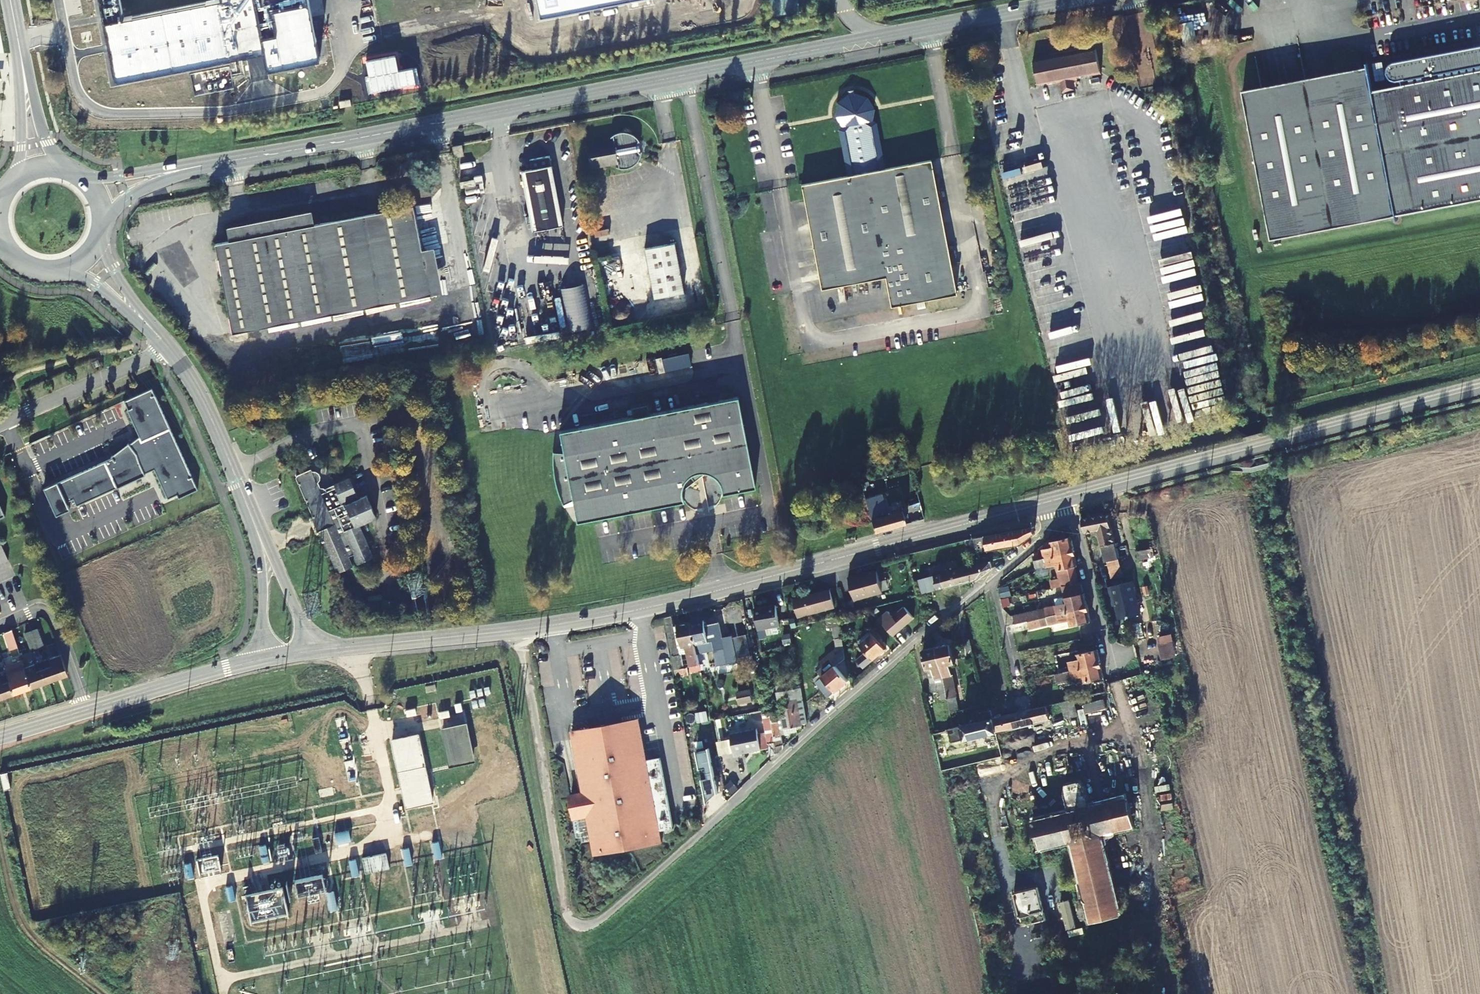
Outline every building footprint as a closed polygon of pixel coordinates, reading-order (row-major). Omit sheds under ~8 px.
[(331,58),(320,0),(187,0),(124,12),(121,0),(99,0),(115,82),(267,52),(270,70),(331,58)] [(539,18),(630,0),(536,0),(539,18)] [(1102,76),(1097,48),(1035,61),(1040,84),(1049,83),(1050,87),(1102,76)] [(1397,66),(1393,70),(1392,78),(1397,84),(1406,84),(1407,88),(1377,95),(1372,70),(1365,72),(1359,68),(1353,68),(1348,75),(1246,94),(1276,241),(1479,202),(1479,49),(1397,66)] [(857,104),(857,98),(850,98),(850,104),(845,112),(842,119),(844,128),(841,131),(850,176),(802,186),(822,289),(886,278),(892,308),(957,296),(932,160),(886,169),(878,127),(873,122),(872,114),(869,108),(864,105),(857,104)] [(626,132),(618,131),(613,133),(614,142),(587,147),(591,168),(617,163),(619,168),(630,166),(640,157),(640,146),(635,136),(626,132)] [(465,156),(462,146),(452,148),(454,158),(465,156)] [(562,225),(550,168),(522,173),(533,231),(562,225)] [(430,296),(412,206),(389,211),(314,226),(311,214),(228,230),(230,242),(216,246),(230,322),(236,332),(430,296)] [(686,293),(677,243),(647,249),(657,299),(686,293)] [(688,352),(660,359),(663,371),(691,364),(688,352)] [(642,361),(591,370),(596,396),(646,386),(642,361)] [(759,486),(736,371),(558,407),(562,428),(553,430),(559,477),(562,493),(575,491),(576,499),(581,521),(687,500),(685,493),(686,485),(687,477),(692,472),(699,481),(716,468),(721,471),(727,477),(729,481),(730,491),(759,486)] [(65,501),(73,497),(76,504),(116,486),(117,486),(145,473),(144,471),(153,467),(167,496),(177,492),(178,495),(197,487),(150,386),(130,395),(133,403),(123,408),(134,432),(126,442),(124,440),(108,455),(110,457),(56,482),(55,482),(42,488),(55,515),(68,509),(65,501)] [(313,467),(312,464),(298,469),(295,474),(312,510),(310,511),(316,526),(319,525),(337,567),(352,561),(347,549),(350,547),(356,560),(370,554),(356,521),(374,514),(364,491),(356,495),(348,476),(328,484),(323,481),(320,483),(318,481),(321,476),(321,470),(317,467),(313,467)] [(699,481),(692,472),(687,477),(686,485),(685,493),(699,481)] [(576,499),(575,491),(562,493),(564,501),(576,499)] [(884,500),(882,493),(865,497),(875,531),(906,523),(903,511),(885,516),(881,501),(884,500)] [(916,520),(913,508),(906,510),(909,522),(916,520)] [(1119,560),(1108,516),(1083,520),(1087,534),(1098,532),(1101,545),(1103,545),(1107,562),(1119,560)] [(1035,535),(1035,530),(968,541),(971,555),(1022,545),(1035,535)] [(1045,560),(1074,553),(1071,539),(1065,540),(1064,537),(1056,539),(1057,542),(1054,543),(1055,548),(1043,550),(1045,560)] [(0,545),(0,563),(9,559),(2,544),(0,545)] [(1035,562),(1038,569),(1058,565),(1061,580),(1052,582),(1054,588),(1054,589),(1057,588),(1076,585),(1075,578),(1073,568),(1077,567),(1074,553),(1045,560),(1035,562)] [(976,582),(1004,560),(974,567),(921,582),(924,595),(976,582)] [(858,577),(849,580),(851,587),(855,602),(883,594),(878,573),(858,579),(858,577)] [(1110,585),(1115,619),(1140,615),(1134,582),(1110,585)] [(1008,617),(1010,626),(1018,624),(1032,621),(1047,617),(1087,609),(1084,595),(1083,595),(1081,586),(1077,587),(1058,590),(1060,600),(1059,600),(1060,606),(1008,617)] [(831,592),(794,602),(799,619),(836,609),(831,592)] [(759,630),(780,626),(777,604),(755,608),(759,630)] [(905,606),(893,616),(889,610),(879,619),(884,624),(894,636),(915,618),(905,606)] [(1047,617),(1032,621),(1034,629),(1070,622),(1071,627),(1090,623),(1087,609),(1047,617)] [(698,661),(690,624),(674,628),(673,617),(665,619),(666,626),(676,682),(682,681),(681,677),(688,676),(687,669),(690,668),(691,673),(700,672),(698,661)] [(840,617),(831,619),(827,620),(829,629),(833,629),(838,657),(819,672),(823,677),(818,683),(830,697),(848,681),(837,667),(846,659),(840,617)] [(703,621),(690,624),(698,661),(712,658),(711,654),(714,653),(718,667),(727,665),(722,640),(719,624),(705,628),(703,621)] [(9,642),(17,639),(11,624),(3,628),(9,642)] [(39,647),(46,644),(39,627),(33,629),(39,647)] [(39,647),(33,629),(26,632),(32,649),(39,647)] [(864,669),(887,650),(872,631),(858,642),(862,646),(858,649),(864,655),(858,661),(864,669)] [(1169,634),(1158,636),(1161,659),(1172,657),(1169,634)] [(722,640),(727,665),(737,663),(731,638),(722,640)] [(974,655),(971,641),(964,643),(967,657),(974,655)] [(937,648),(947,690),(951,714),(960,712),(950,666),(956,665),(952,644),(937,648)] [(933,693),(947,690),(937,648),(924,651),(933,693)] [(61,652),(43,659),(50,680),(68,674),(61,652)] [(1060,675),(1100,665),(1097,652),(1079,656),(1080,661),(1058,665),(1060,675)] [(1068,660),(1067,653),(1057,656),(1059,662),(1068,660)] [(23,657),(4,664),(7,672),(14,692),(32,686),(25,665),(23,657)] [(25,665),(32,686),(50,680),(43,659),(25,665)] [(1104,678),(1100,665),(1060,675),(1058,675),(1060,682),(1084,676),(1086,683),(1104,678)] [(768,708),(774,743),(776,756),(784,749),(781,731),(802,727),(801,723),(807,722),(801,688),(779,692),(781,702),(775,704),(769,667),(761,669),(768,708)] [(0,674),(0,697),(14,692),(7,672),(0,674)] [(1079,688),(1078,682),(1064,685),(1065,691),(1079,688)] [(736,692),(738,705),(752,702),(751,689),(736,692)] [(1092,697),(1090,691),(1076,694),(1078,700),(1092,697)] [(1080,717),(1075,701),(1062,704),(1067,720),(1080,717)] [(993,719),(996,733),(1050,720),(1046,707),(1032,710),(993,719)] [(768,745),(774,743),(768,708),(761,709),(768,745)] [(590,728),(591,737),(641,728),(639,719),(590,728)] [(996,733),(993,719),(954,729),(950,730),(953,743),(996,733)] [(475,763),(467,724),(441,729),(449,768),(475,763)] [(436,728),(422,730),(424,746),(438,744),(436,728)] [(595,855),(661,844),(641,728),(591,737),(590,728),(573,731),(585,798),(570,801),(573,819),(588,816),(595,855)] [(756,730),(729,736),(734,758),(742,757),(741,755),(760,751),(756,730)] [(432,801),(417,735),(392,741),(406,807),(432,801)] [(696,751),(701,799),(715,797),(711,749),(696,751)] [(8,773),(0,774),(3,790),(11,788),(8,773)] [(1086,788),(1081,782),(1066,784),(1065,792),(1070,813),(1033,821),(1040,851),(1074,843),(1087,899),(1077,901),(1082,921),(1092,919),(1092,922),(1122,916),(1122,912),(1131,910),(1125,890),(1116,892),(1102,835),(1135,828),(1128,799),(1091,808),(1086,788)] [(348,831),(335,834),(337,845),(351,842),(348,831)] [(322,852),(319,837),(312,839),(315,853),(322,852)] [(442,858),(439,842),(432,844),(436,859),(442,858)] [(268,862),(265,846),(258,848),(262,864),(268,862)] [(413,864),(409,849),(402,850),(406,866),(413,864)] [(358,876),(355,860),(349,862),(352,877),(358,876)] [(194,878),(190,863),(183,865),(187,880),(194,878)] [(294,881),(298,897),(325,890),(321,874),(294,881)] [(235,902),(232,886),(224,887),(228,903),(235,902)] [(272,893),(244,898),(248,921),(287,914),(282,887),(271,889),(272,893)] [(1046,922),(1039,889),(1016,895),(1016,899),(1023,926),(1046,922)] [(334,892),(325,893),(329,913),(338,912),(334,892)] [(1023,926),(1016,899),(1010,900),(1016,922),(1023,926)] [(221,921),(232,918),(229,908),(219,911),(221,921)]
